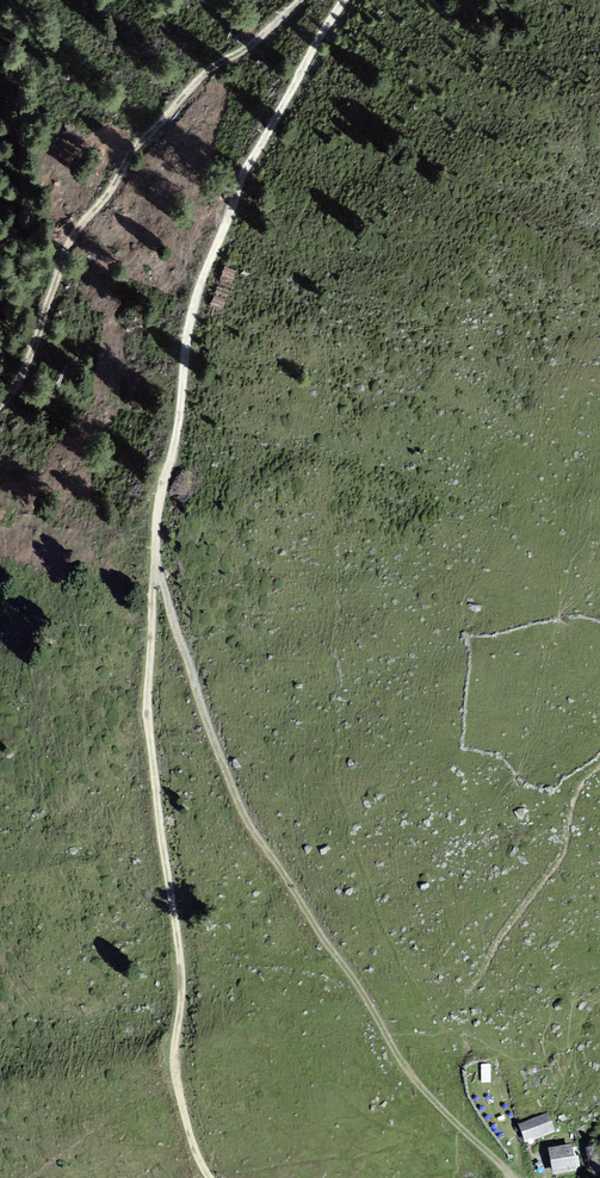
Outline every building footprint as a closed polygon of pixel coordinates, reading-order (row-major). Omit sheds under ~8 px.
[(548,1114),(516,1126),(524,1145),(555,1133),(548,1114)] [(547,1151),(551,1177),(576,1174),(571,1147),(547,1151)]
